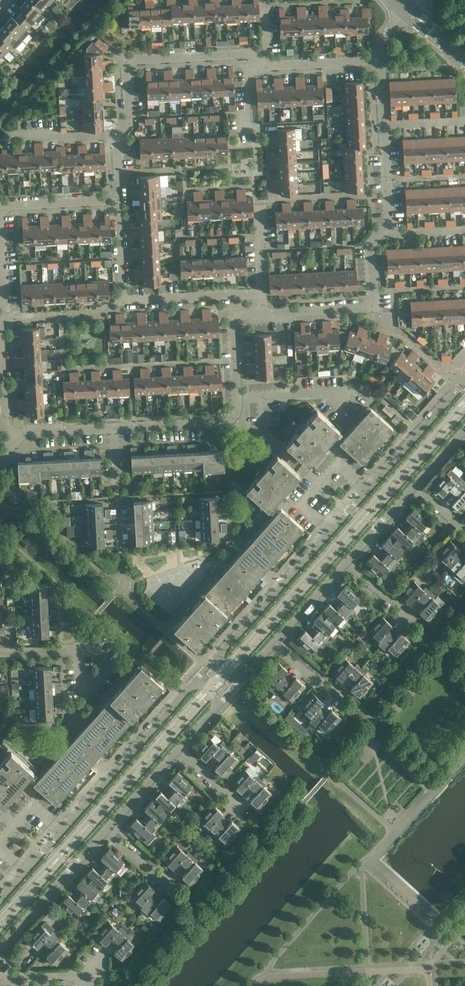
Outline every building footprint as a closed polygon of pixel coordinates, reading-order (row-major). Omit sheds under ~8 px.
[(28,0),(26,0),(24,2),(24,4),(21,8),(23,11),(19,15),(31,25),(32,24),(35,21),(34,20),(41,12),(28,0)] [(41,12),(48,4),(49,5),(54,0),(28,0),(41,12)] [(154,0),(149,1),(151,26),(162,25),(161,9),(154,9),(154,0)] [(161,9),(162,25),(172,25),(172,21),(171,0),(166,0),(167,8),(161,9)] [(172,21),(180,21),(180,24),(183,24),(183,21),(182,3),(176,3),(176,0),(171,0),(172,21)] [(182,3),(183,21),(194,20),(193,0),(188,0),(188,2),(182,3)] [(194,20),(205,20),(204,2),(197,2),(197,0),(193,0),(194,20)] [(205,20),(205,23),(208,23),(208,19),(216,19),(214,0),(210,0),(210,1),(204,2),(205,20)] [(216,19),(216,22),(227,22),(226,5),(219,5),(219,0),(214,0),(216,19)] [(226,5),(227,22),(237,21),(236,0),(232,0),(232,5),(226,5)] [(237,21),(248,21),(247,4),(241,4),(241,0),(236,0),(237,21)] [(247,4),(248,21),(260,20),(258,0),(253,0),(253,4),(247,4)] [(145,9),(139,10),(140,26),(151,26),(149,1),(145,1),(145,9)] [(133,6),(127,6),(128,16),(121,17),(121,27),(140,26),(139,10),(133,10),(133,6)] [(319,14),(312,15),(313,33),(324,32),(323,6),(318,6),(319,14)] [(327,14),(327,6),(323,6),(324,32),(335,32),(334,14),(327,14)] [(297,16),(291,16),(292,34),(302,33),(301,7),(297,7),(297,16)] [(306,15),(305,7),(301,7),(302,33),(313,33),(312,15),(306,15)] [(279,8),(280,35),(292,34),(291,16),(284,16),(284,8),(279,8)] [(362,17),(356,17),(357,34),(368,33),(367,8),(361,8),(362,17)] [(340,13),(334,14),(335,32),(346,31),(344,9),(340,9),(340,13)] [(344,9),(346,31),(346,34),(357,34),(356,17),(349,17),(349,9),(344,9)] [(31,25),(19,15),(15,19),(13,17),(9,21),(7,21),(4,24),(22,40),(29,33),(27,30),(30,26),(31,25)] [(4,24),(1,27),(1,30),(0,31),(0,44),(8,51),(12,46),(13,47),(16,47),(22,40),(4,24)] [(105,31),(101,35),(110,44),(115,39),(105,31)] [(104,52),(108,47),(98,38),(94,43),(104,52)] [(0,44),(0,58),(3,55),(4,56),(8,51),(0,44)] [(84,54),(85,66),(111,64),(111,60),(103,60),(102,53),(84,54)] [(111,64),(85,66),(85,76),(103,75),(103,69),(112,69),(111,64)] [(229,76),(222,76),(223,94),(235,93),(234,88),(235,88),(234,86),(233,67),(228,67),(229,76)] [(207,77),(201,77),(202,95),(213,95),(211,68),(207,69),(207,77)] [(216,68),(211,68),(213,95),(223,94),(222,76),(216,76),(216,68)] [(186,78),(179,78),(180,96),(191,96),(190,69),(185,70),(186,78)] [(194,69),(190,69),(191,96),(202,95),(201,77),(195,78),(194,69)] [(172,70),(168,71),(169,101),(180,100),(180,96),(179,78),(173,79),(172,70)] [(151,71),(146,72),(147,91),(147,93),(147,98),(158,98),(157,80),(151,80),(151,71)] [(164,79),(157,80),(158,98),(159,98),(159,101),(169,101),(168,71),(164,71),(164,79)] [(103,75),(85,76),(86,87),(112,86),(112,81),(104,82),(103,75)] [(317,85),(311,85),(312,103),(323,102),(322,76),(317,76),(317,85)] [(296,86),(289,86),(290,104),(301,104),(300,77),(295,77),(296,86)] [(304,77),(300,77),(301,104),(312,103),(311,85),(305,85),(304,77)] [(274,87),(268,87),(269,105),(280,105),(278,78),(274,79),(274,87)] [(283,78),(278,78),(280,105),(290,104),(289,86),(283,86),(283,78)] [(455,78),(444,79),(445,102),(456,102),(455,78)] [(261,79),(256,80),(257,98),(257,100),(257,106),(269,105),(268,87),(262,88),(261,79)] [(433,79),(422,80),(423,103),(434,103),(433,79)] [(444,79),(433,79),(434,103),(445,102),(444,79)] [(411,80),(400,81),(402,105),(412,104),(411,80)] [(422,80),(411,80),(412,104),(423,103),(422,80)] [(362,81),(344,82),(345,94),(367,92),(367,91),(366,90),(362,90),(362,81)] [(400,81),(389,82),(390,105),(402,105),(400,81)] [(112,86),(86,87),(87,98),(100,97),(105,97),(104,91),(113,90),(112,86)] [(367,92),(345,94),(345,104),(363,103),(363,95),(366,95),(367,94),(367,93),(367,92)] [(100,97),(87,98),(82,98),(82,109),(103,108),(103,104),(100,105),(100,97)] [(363,103),(345,104),(346,115),(369,114),(369,113),(368,112),(367,112),(364,112),(363,103)] [(103,108),(82,109),(83,120),(101,119),(101,111),(103,111),(103,108)] [(369,114),(346,115),(346,126),(364,125),(364,117),(367,116),(368,116),(369,115),(369,114)] [(101,119),(83,120),(84,131),(104,130),(104,126),(101,126),(101,119)] [(364,125),(346,126),(347,137),(370,136),(370,135),(369,134),(368,133),(365,133),(364,125)] [(278,136),(269,137),(270,141),(294,140),(294,128),(277,129),(278,136)] [(227,134),(215,135),(216,153),(224,153),(224,155),(228,155),(227,134)] [(215,135),(205,136),(206,156),(209,156),(209,153),(216,153),(215,135)] [(194,136),(183,137),(184,157),(188,157),(187,155),(195,154),(194,136)] [(205,136),(194,136),(195,154),(202,154),(202,156),(206,156),(205,136)] [(370,136),(347,137),(348,147),(343,147),(343,148),(366,147),(365,138),(368,138),(369,138),(369,137),(370,136)] [(457,137),(458,160),(464,160),(464,136),(457,137)] [(172,137),(161,138),(163,159),(166,158),(166,156),(173,155),(172,137)] [(183,137),(172,137),(173,155),(181,155),(181,158),(184,157),(183,137)] [(446,137),(435,138),(437,161),(447,161),(446,137)] [(457,137),(446,137),(447,161),(458,160),(457,137)] [(161,138),(151,139),(152,157),(159,156),(159,159),(163,159),(161,138)] [(424,138),(414,139),(415,163),(426,162),(424,138)] [(435,138),(424,138),(426,162),(437,161),(435,138)] [(144,157),(152,157),(151,139),(139,139),(141,160),(144,160),(144,157)] [(414,139),(402,140),(404,163),(415,163),(414,139)] [(294,140),(270,141),(270,146),(278,145),(279,151),(295,150),(294,140)] [(35,152),(28,152),(29,170),(39,170),(39,173),(40,173),(39,143),(34,144),(35,152)] [(43,143),(39,143),(40,173),(41,173),(41,170),(51,169),(50,151),(43,151),(43,143)] [(6,150),(8,171),(18,171),(17,144),(13,145),(13,153),(7,153),(6,150)] [(21,144),(17,144),(18,171),(29,170),(28,152),(22,153),(21,144)] [(100,153),(94,153),(94,170),(106,169),(104,144),(99,144),(100,153)] [(78,154),(72,154),(73,171),(84,171),(82,145),(78,146),(78,154)] [(87,145),(82,145),(84,171),(94,170),(94,153),(87,154),(87,145)] [(65,146),(61,147),(62,168),(62,172),(73,171),(72,154),(65,155),(65,146)] [(56,151),(50,151),(51,169),(51,172),(54,172),(54,169),(62,168),(61,147),(56,147),(56,151)] [(366,147),(343,148),(343,159),(366,158),(366,157),(365,156),(364,155),(361,155),(361,147),(366,147)] [(295,150),(279,151),(279,158),(271,158),(271,163),(296,161),(295,150)] [(366,158),(343,159),(344,170),(362,169),(361,160),(365,160),(366,159),(366,158)] [(296,161),(271,163),(271,167),(279,167),(280,173),(296,172),(296,161)] [(362,169),(344,170),(345,180),(367,179),(367,178),(367,177),(365,177),(362,177),(362,169)] [(296,172),(280,173),(280,179),(272,180),(272,185),(297,183),(296,172)] [(147,176),(141,176),(142,184),(139,184),(139,187),(160,186),(159,175),(149,176),(149,175),(147,175),(147,176)] [(367,179),(345,180),(345,192),(363,191),(363,182),(366,182),(367,181),(367,180),(367,179)] [(297,183),(272,185),(272,189),(281,188),(281,195),(298,194),(297,183)] [(160,186),(139,187),(139,191),(142,191),(142,198),(160,197),(160,186)] [(449,187),(438,188),(439,211),(450,211),(449,187)] [(460,187),(449,187),(450,211),(461,210),(460,187)] [(427,188),(416,189),(418,213),(428,212),(427,188)] [(438,188),(427,188),(428,212),(439,211),(438,188)] [(241,189),(236,190),(237,198),(230,198),(231,216),(242,216),(241,189)] [(246,197),(245,189),(241,189),(242,216),(253,215),(252,197),(246,197)] [(416,189),(405,189),(406,213),(418,213),(416,189)] [(219,190),(215,191),(215,199),(209,200),(210,217),(220,217),(219,190)] [(224,199),(224,190),(219,190),(220,217),(231,216),(230,198),(224,199)] [(202,200),(202,191),(197,192),(199,218),(210,217),(209,200),(202,200)] [(197,192),(193,192),(193,200),(187,201),(188,219),(199,218),(197,192)] [(160,197),(142,198),(143,206),(140,206),(140,209),(161,208),(160,197)] [(351,199),(346,200),(347,208),(341,208),(342,225),(352,225),(351,199)] [(356,207),(355,199),(351,199),(352,225),(364,224),(363,207),(356,207)] [(334,209),(334,200),(329,201),(331,226),(342,225),(341,208),(334,209)] [(313,210),(312,201),(308,202),(309,227),(320,226),(319,210),(313,210)] [(329,201),(325,201),(325,209),(319,210),(320,226),(331,226),(329,201)] [(308,202),(303,202),(304,210),(297,211),(298,228),(309,227),(308,202)] [(286,203),(282,203),(282,212),(275,212),(276,229),(288,228),(286,203)] [(291,211),(291,203),(286,203),(288,228),(298,228),(297,211),(291,211)] [(161,208),(140,209),(141,213),(143,212),(144,220),(162,219),(161,208)] [(105,222),(99,222),(100,240),(111,239),(109,213),(104,213),(105,222)] [(83,223),(77,223),(78,241),(89,240),(87,214),(83,214),(83,223)] [(92,214),(87,214),(89,240),(100,240),(99,222),(92,222),(92,214)] [(62,224),(55,224),(56,242),(67,242),(66,215),(61,216),(62,224)] [(70,215),(66,215),(67,242),(78,241),(77,223),(71,223),(70,215)] [(40,225),(34,225),(35,243),(46,243),(44,216),(40,217),(40,225)] [(49,216),(44,216),(46,243),(56,242),(55,224),(49,225),(49,216)] [(23,244),(35,243),(34,225),(28,226),(27,217),(22,218),(23,244)] [(166,219),(167,225),(183,223),(182,217),(166,219)] [(162,219),(144,220),(139,220),(139,227),(131,227),(131,231),(157,230),(157,219),(162,219)] [(157,230),(131,231),(131,236),(140,235),(140,242),(158,241),(157,230)] [(158,241),(140,242),(140,248),(132,249),(132,253),(159,252),(158,241)] [(463,245),(452,246),(453,270),(464,269),(463,245)] [(452,246),(441,247),(442,270),(453,270),(452,246)] [(430,247),(419,248),(421,271),(431,271),(430,247)] [(441,247),(430,247),(431,271),(442,270),(441,247)] [(408,248),(398,249),(399,272),(410,272),(408,248)] [(419,248),(408,248),(410,272),(421,271),(419,248)] [(388,273),(399,272),(398,249),(386,249),(388,273)] [(159,252),(132,253),(133,257),(141,257),(141,263),(159,262),(159,252)] [(246,256),(234,257),(235,274),(247,273),(246,256)] [(234,257),(224,258),(225,274),(235,274),(234,257)] [(213,258),(202,259),(203,276),(214,275),(213,258)] [(224,258),(213,258),(214,275),(225,274),(224,258)] [(191,259),(180,260),(181,277),(192,276),(191,259)] [(202,259),(191,259),(192,276),(203,276),(202,259)] [(159,262),(141,263),(142,270),(133,270),(134,275),(160,273),(159,262)] [(345,270),(334,271),(335,289),(343,289),(344,292),(344,293),(345,293),(346,293),(345,270)] [(356,270),(345,270),(346,293),(347,293),(348,293),(348,291),(348,288),(357,288),(356,270)] [(334,271),(323,272),(324,294),(325,294),(326,294),(327,293),(327,290),(335,289),(334,271)] [(312,272),(302,273),(303,296),(305,295),(305,294),(305,291),(313,290),(312,272)] [(323,272),(312,272),(313,290),(322,290),(322,293),(323,294),(324,294),(323,272)] [(160,273),(134,275),(134,279),(142,279),(142,286),(160,285),(160,273)] [(280,274),(281,297),(282,297),(283,296),(284,295),(283,292),(292,291),(291,273),(280,274)] [(302,273),(291,273),(292,291),(300,291),(300,294),(301,295),(303,296),(302,273)] [(280,274),(269,275),(270,293),(279,292),(279,295),(279,296),(281,297),(280,274)] [(108,280),(97,281),(98,299),(105,298),(105,301),(109,301),(109,298),(108,280)] [(86,281),(75,282),(76,300),(83,299),(84,302),(87,302),(86,281)] [(97,281),(86,281),(87,302),(90,302),(90,299),(98,299),(97,281)] [(64,282),(54,283),(55,301),(62,301),(62,303),(66,303),(64,282)] [(75,282),(64,282),(66,303),(69,303),(69,300),(76,300),(75,282)] [(54,283),(43,284),(44,304),(47,304),(47,301),(55,301),(54,283)] [(32,284),(21,285),(22,305),(26,305),(26,303),(33,302),(32,284)] [(43,284),(32,284),(33,302),(40,302),(41,304),(44,304),(43,284)] [(454,299),(443,300),(444,323),(455,323),(454,299)] [(454,299),(455,323),(464,322),(464,302),(464,299),(454,299)] [(432,300),(422,301),(423,325),(434,324),(432,300)] [(443,300),(432,300),(434,324),(444,323),(443,300)] [(412,325),(423,325),(422,301),(410,302),(412,325)] [(206,309),(202,309),(202,318),(196,318),(197,336),(208,336),(206,309)] [(211,317),(211,309),(206,309),(208,336),(219,335),(218,317),(211,317)] [(185,310),(180,311),(181,319),(174,319),(175,337),(186,337),(185,310)] [(190,318),(189,310),(185,310),(186,337),(197,336),(196,318),(190,318)] [(163,311),(159,312),(159,320),(153,320),(154,338),(164,338),(163,311)] [(168,320),(168,311),(163,311),(164,338),(175,337),(174,319),(168,320)] [(146,321),(146,312),(141,313),(143,339),(154,338),(153,320),(146,321)] [(141,313),(137,313),(137,321),(131,322),(132,340),(143,339),(141,313)] [(120,314),(115,314),(116,322),(109,323),(110,341),(121,340),(120,314)] [(125,322),(124,314),(120,314),(121,340),(132,340),(131,322),(125,322)] [(328,348),(326,321),(322,322),(322,330),(316,330),(317,348),(317,354),(328,353),(328,348)] [(331,329),(331,321),(326,321),(328,348),(339,347),(338,329),(331,329)] [(310,331),(309,322),(305,323),(306,349),(317,348),(316,330),(310,331)] [(305,323),(300,323),(301,331),(294,331),(295,350),(306,349),(305,323)] [(344,347),(355,351),(364,326),(359,325),(357,333),(350,331),(344,347)] [(368,328),(364,326),(355,351),(365,355),(371,338),(365,336),(368,328)] [(22,335),(13,336),(13,340),(40,339),(39,327),(21,328),(22,335)] [(377,340),(371,338),(365,355),(375,359),(384,334),(380,332),(377,340)] [(263,334),(253,335),(253,341),(244,342),(245,346),(271,345),(270,334),(265,334),(263,334)] [(388,335),(384,334),(375,359),(386,362),(392,345),(385,343),(388,335)] [(40,339),(13,340),(14,345),(22,344),(22,350),(40,349),(40,339)] [(271,345),(245,346),(245,351),(253,350),(254,357),(272,356),(271,345)] [(134,347),(126,347),(126,361),(145,360),(144,352),(134,353),(134,347)] [(40,349),(22,350),(23,357),(14,357),(15,362),(41,360),(40,349)] [(402,351),(399,354),(397,353),(395,356),(396,357),(390,365),(398,372),(416,353),(412,350),(407,356),(402,351)] [(416,353),(398,372),(406,379),(418,366),(413,362),(419,356),(416,353)] [(272,356),(254,357),(254,363),(246,363),(246,368),(272,367),(272,356)] [(41,360),(15,362),(15,366),(23,366),(24,372),(42,371),(41,360)] [(418,366),(406,379),(414,387),(432,367),(428,364),(423,370),(418,366)] [(205,373),(199,374),(200,391),(211,390),(209,365),(205,365),(205,373)] [(214,373),(214,365),(209,365),(211,390),(222,389),(221,373),(214,373)] [(184,375),(177,375),(178,392),(189,391),(188,366),(183,366),(184,375)] [(193,374),(192,366),(188,366),(189,391),(200,391),(199,374),(193,374)] [(162,376),(156,376),(157,393),(167,392),(166,367),(161,367),(162,376)] [(171,375),(170,367),(166,367),(167,392),(178,392),(177,375),(171,375)] [(272,367),(246,368),(246,372),(255,372),(255,379),(265,378),(267,378),(273,378),(272,367)] [(432,367),(414,387),(422,394),(435,381),(429,376),(435,370),(432,367)] [(140,377),(134,377),(134,394),(146,394),(144,368),(140,369),(140,377)] [(149,368),(144,368),(146,394),(157,393),(156,376),(149,377),(149,368)] [(113,379),(107,379),(108,396),(118,395),(117,370),(113,370),(113,379)] [(121,370),(117,370),(118,395),(130,394),(129,378),(122,378),(121,370)] [(42,371),(24,372),(24,378),(16,379),(16,383),(42,382),(42,371)] [(91,380),(85,380),(86,397),(97,396),(95,371),(91,371),(91,380)] [(100,371),(95,371),(97,396),(108,396),(107,379),(100,379),(100,371)] [(70,381),(63,381),(64,398),(75,398),(74,372),(69,372),(70,381)] [(78,372),(74,372),(75,398),(86,397),(85,380),(79,380),(78,372)] [(42,382),(16,383),(16,388),(24,387),(25,394),(43,393),(42,382)] [(43,393),(25,394),(25,400),(17,400),(17,405),(43,403),(43,393)] [(390,401),(395,406),(400,401),(395,396),(390,401)] [(43,403),(17,405),(17,409),(26,409),(26,416),(44,415),(43,403)] [(385,405),(382,409),(391,417),(394,413),(385,405)] [(339,443),(361,463),(393,428),(370,408),(339,443)] [(317,410),(286,444),(308,464),(339,430),(317,410)] [(396,424),(401,419),(396,414),(391,420),(396,424)] [(141,455),(136,455),(136,447),(131,448),(131,455),(132,473),(142,473),(141,455)] [(224,450),(214,451),(215,472),(225,472),(224,450)] [(205,451),(196,452),(197,470),(203,470),(203,473),(206,473),(205,451)] [(215,472),(214,451),(205,451),(206,473),(215,472)] [(186,452),(177,453),(178,471),(187,470),(186,452)] [(196,452),(186,452),(187,470),(197,470),(196,452)] [(168,453),(159,454),(160,472),(169,471),(168,453)] [(177,453),(168,453),(169,471),(178,471),(177,453)] [(150,454),(141,455),(142,473),(151,472),(150,454)] [(159,454),(150,454),(151,472),(160,472),(159,454)] [(277,454),(257,476),(246,489),(238,483),(237,482),(236,481),(234,482),(233,482),(232,484),(231,485),(231,487),(232,489),(256,510),(257,512),(257,513),(256,515),(237,537),(240,540),(299,474),(277,454)] [(100,457),(89,458),(90,476),(101,475),(100,457)] [(79,458),(69,459),(70,477),(80,476),(79,458)] [(89,458),(79,458),(80,476),(90,476),(89,458)] [(59,459),(49,460),(50,478),(60,477),(59,459)] [(69,459),(59,459),(60,477),(70,477),(69,459)] [(49,460),(38,461),(40,482),(40,479),(50,478),(49,460)] [(18,462),(18,476),(19,483),(29,483),(28,461),(18,462)] [(38,461),(33,461),(28,461),(29,483),(40,482),(38,461)] [(453,493),(464,481),(450,469),(433,488),(443,496),(448,489),(453,493)] [(464,481),(453,493),(457,497),(451,504),(461,512),(464,507),(464,480),(464,481)] [(199,498),(200,509),(218,508),(217,497),(199,498)] [(133,501),(134,512),(152,511),(151,500),(133,501)] [(85,504),(85,515),(103,514),(102,503),(85,504)] [(218,508),(200,509),(200,519),(218,518),(218,508)] [(265,562),(269,566),(303,528),(281,508),(246,546),(250,550),(248,552),(262,565),(265,562)] [(408,528),(418,537),(420,539),(425,534),(421,530),(429,522),(414,508),(406,518),(412,524),(408,528)] [(152,511),(134,512),(135,522),(152,521),(152,511)] [(103,514),(85,515),(86,525),(104,524),(103,514)] [(218,518),(200,519),(201,529),(219,528),(218,518)] [(152,521),(135,522),(135,532),(153,531),(152,521)] [(104,524),(86,525),(86,535),(104,534),(104,524)] [(398,527),(390,536),(404,549),(412,540),(414,542),(418,537),(408,528),(404,533),(398,527)] [(219,528),(201,529),(201,540),(219,539),(219,528)] [(153,531),(135,532),(136,543),(154,542),(153,531)] [(104,534),(86,535),(86,539),(87,546),(105,545),(104,534)] [(404,549),(390,536),(381,545),(388,551),(384,555),(397,566),(399,563),(397,561),(398,559),(397,557),(404,549)] [(445,565),(449,569),(458,559),(454,555),(460,549),(451,540),(437,555),(446,563),(445,565)] [(390,569),(393,565),(396,567),(397,566),(384,555),(380,560),(373,554),(365,563),(380,576),(388,567),(390,569)] [(238,555),(173,627),(196,647),(260,576),(256,572),(259,569),(245,556),(242,558),(238,555)] [(458,559),(449,569),(454,574),(453,575),(462,583),(464,580),(464,561),(463,563),(458,559)] [(416,597),(421,601),(430,591),(425,587),(423,589),(414,581),(401,596),(410,604),(416,597)] [(28,584),(29,595),(47,594),(46,583),(28,584)] [(344,600),(340,604),(350,613),(354,608),(352,607),(360,598),(345,585),(337,594),(344,600)] [(430,591),(421,601),(425,605),(419,612),(428,620),(442,606),(433,598),(435,596),(430,591)] [(47,594),(29,595),(30,605),(48,604),(47,594)] [(329,603),(321,612),(336,625),(343,617),(345,618),(350,613),(340,604),(336,609),(329,603)] [(48,604),(30,605),(30,615),(48,614),(48,604)] [(336,625),(321,612),(313,621),(320,627),(316,631),(326,640),(330,636),(328,634),(336,625)] [(48,614),(30,615),(31,626),(49,625),(48,614)] [(375,643),(380,647),(390,635),(386,631),(392,625),(383,616),(369,631),(378,639),(375,643)] [(49,625),(31,626),(31,636),(49,635),(49,625)] [(328,642),(326,640),(316,631),(312,636),(305,630),(297,639),(311,652),(319,644),(323,647),(328,642)] [(395,639),(390,635),(380,647),(384,652),(388,648),(397,656),(410,641),(401,633),(395,639)] [(347,674),(352,678),(361,668),(356,664),(354,666),(345,658),(332,673),(341,681),(347,674)] [(273,684),(272,686),(269,689),(274,693),(275,692),(286,680),(281,676),(287,670),(278,661),(265,676),(273,684)] [(95,752),(99,755),(163,684),(141,664),(76,736),(80,740),(77,742),(92,755),(95,752)] [(51,666),(33,667),(34,678),(51,677),(51,666)] [(363,666),(361,668),(352,678),(356,682),(350,689),(360,697),(373,682),(364,675),(368,671),(363,666)] [(51,677),(34,678),(34,688),(52,687),(51,677)] [(290,684),(286,680),(275,692),(280,697),(281,695),(290,703),(305,686),(296,678),(290,684)] [(52,687),(34,688),(35,698),(53,697),(52,687)] [(306,720),(311,724),(321,712),(317,708),(323,702),(314,693),(300,708),(309,716),(306,720)] [(53,697),(35,698),(35,709),(53,708),(53,697)] [(53,708),(35,709),(36,719),(54,718),(53,708)] [(326,716),(321,712),(311,724),(315,729),(319,725),(328,733),(341,718),(332,710),(326,716)] [(4,745),(1,749),(8,755),(0,763),(0,803),(2,805),(61,740),(57,737),(37,759),(35,760),(34,759),(33,759),(10,738),(8,737),(6,737),(5,737),(3,738),(3,740),(2,742),(3,743),(4,745)] [(211,754),(216,758),(227,746),(222,741),(218,745),(209,737),(196,752),(206,760),(211,754)] [(33,783),(56,803),(89,766),(85,762),(88,759),(74,746),(72,748),(68,745),(33,783)] [(227,746),(216,758),(220,762),(214,768),(224,776),(239,760),(230,752),(232,750),(227,746)] [(247,786),(252,790),(261,780),(256,775),(254,777),(245,769),(232,784),(241,792),(247,786)] [(175,788),(171,792),(183,803),(188,798),(184,795),(192,786),(177,773),(169,782),(175,788)] [(261,780),(252,790),(256,794),(250,800),(259,809),(273,794),(264,786),(266,784),(261,780)] [(161,791),(152,800),(167,813),(175,805),(179,808),(183,803),(171,792),(167,797),(161,791)] [(167,813),(152,800),(144,809),(151,815),(147,819),(157,828),(161,823),(160,822),(167,813)] [(207,829),(212,834),(221,824),(217,820),(223,813),(214,805),(200,819),(209,827),(207,829)] [(157,828),(147,819),(143,824),(136,818),(128,827),(147,844),(155,835),(153,833),(157,828)] [(226,828),(221,824),(212,834),(217,838),(219,836),(228,844),(241,829),(232,821),(226,828)] [(179,862),(184,866),(193,856),(188,851),(186,853),(177,845),(164,860),(173,868),(179,862)] [(107,864),(103,868),(115,879),(120,874),(116,871),(123,862),(109,849),(101,858),(107,864)] [(193,856),(184,866),(188,870),(182,876),(191,885),(205,870),(196,862),(197,860),(193,856)] [(92,867),(84,876),(99,889),(107,881),(111,884),(115,879),(103,868),(99,873),(92,867)] [(99,889),(84,876),(76,885),(83,891),(79,895),(91,906),(95,901),(91,898),(99,889)] [(137,907),(142,912),(153,900),(149,896),(155,889),(145,881),(132,896),(141,903),(137,907)] [(84,909),(85,909),(87,910),(91,906),(79,895),(75,900),(68,894),(60,903),(75,916),(83,908),(84,909)] [(158,904),(153,900),(142,912),(147,916),(151,912),(160,920),(173,905),(164,897),(158,904)] [(111,938),(116,942),(125,932),(120,927),(118,929),(109,921),(96,936),(105,944),(111,938)] [(43,941),(48,945),(57,935),(52,931),(50,933),(41,925),(28,940),(37,948),(43,941)] [(125,932),(116,942),(120,946),(114,952),(123,960),(137,946),(128,938),(129,936),(125,932)] [(57,935),(48,945),(52,949),(46,956),(56,964),(69,949),(60,942),(62,940),(57,935)]
